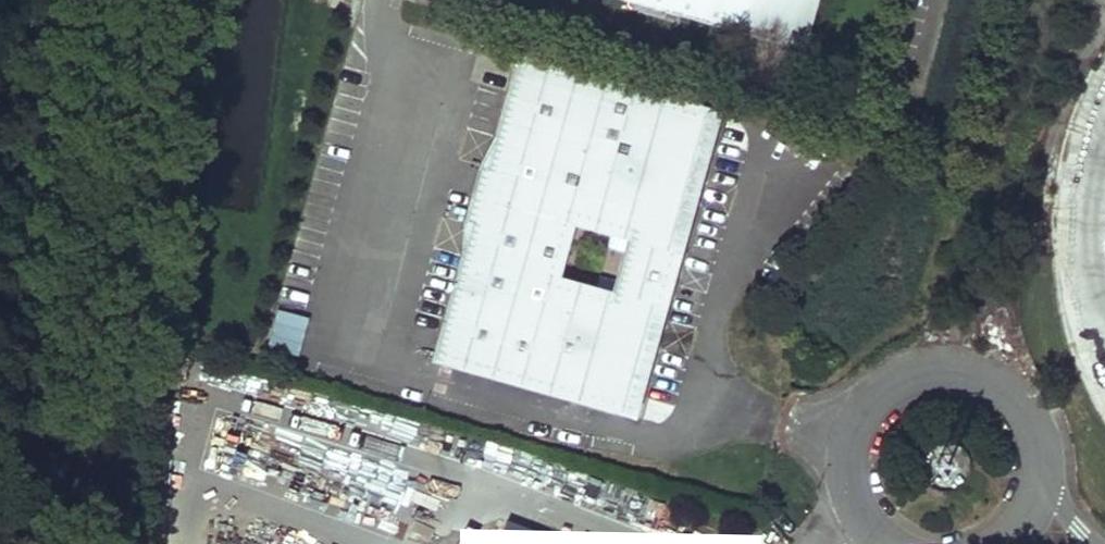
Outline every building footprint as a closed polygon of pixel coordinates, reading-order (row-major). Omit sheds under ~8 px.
[(743,32),(747,16),(690,0),(630,0),(743,32)] [(747,16),(802,31),(811,0),(690,0),(747,16)] [(486,177),(474,219),(494,225),(474,294),(461,291),(442,359),(621,409),(646,322),(627,316),(634,290),(660,297),(671,260),(644,252),(651,227),(670,233),(704,113),(523,63),(503,134),(518,138),(505,183),(486,177)] [(646,322),(621,409),(638,414),(722,118),(704,113),(670,233),(651,227),(644,252),(671,260),(660,297),(634,290),(627,316),(646,322)] [(518,138),(503,134),(486,177),(505,183),(518,138)] [(494,225),(474,219),(461,291),(474,294),(494,225)] [(279,306),(267,346),(299,355),(311,315),(279,306)]
